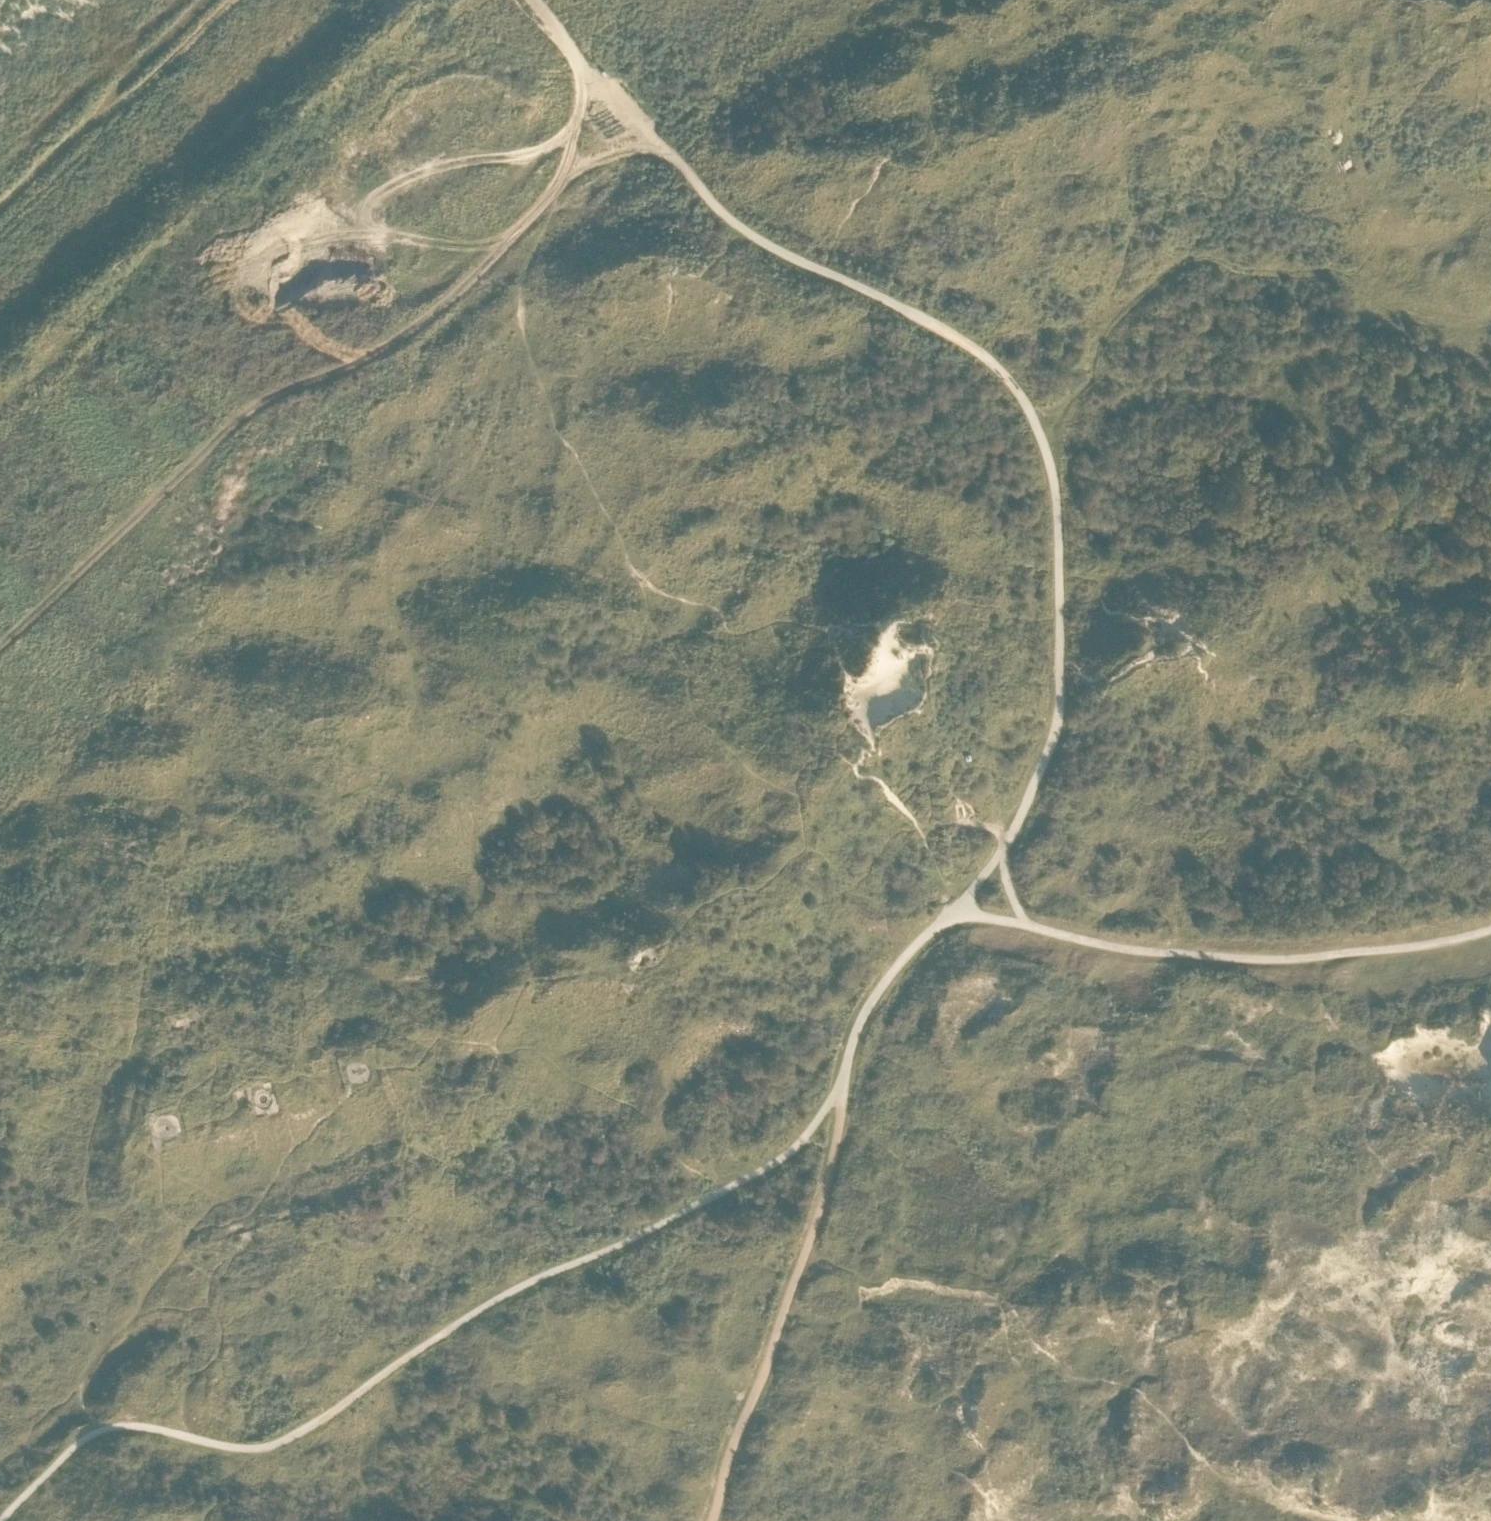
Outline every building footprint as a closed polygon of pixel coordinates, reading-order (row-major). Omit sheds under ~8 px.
[(177,1102),(142,1115),(154,1149),(190,1136),(177,1102)]
